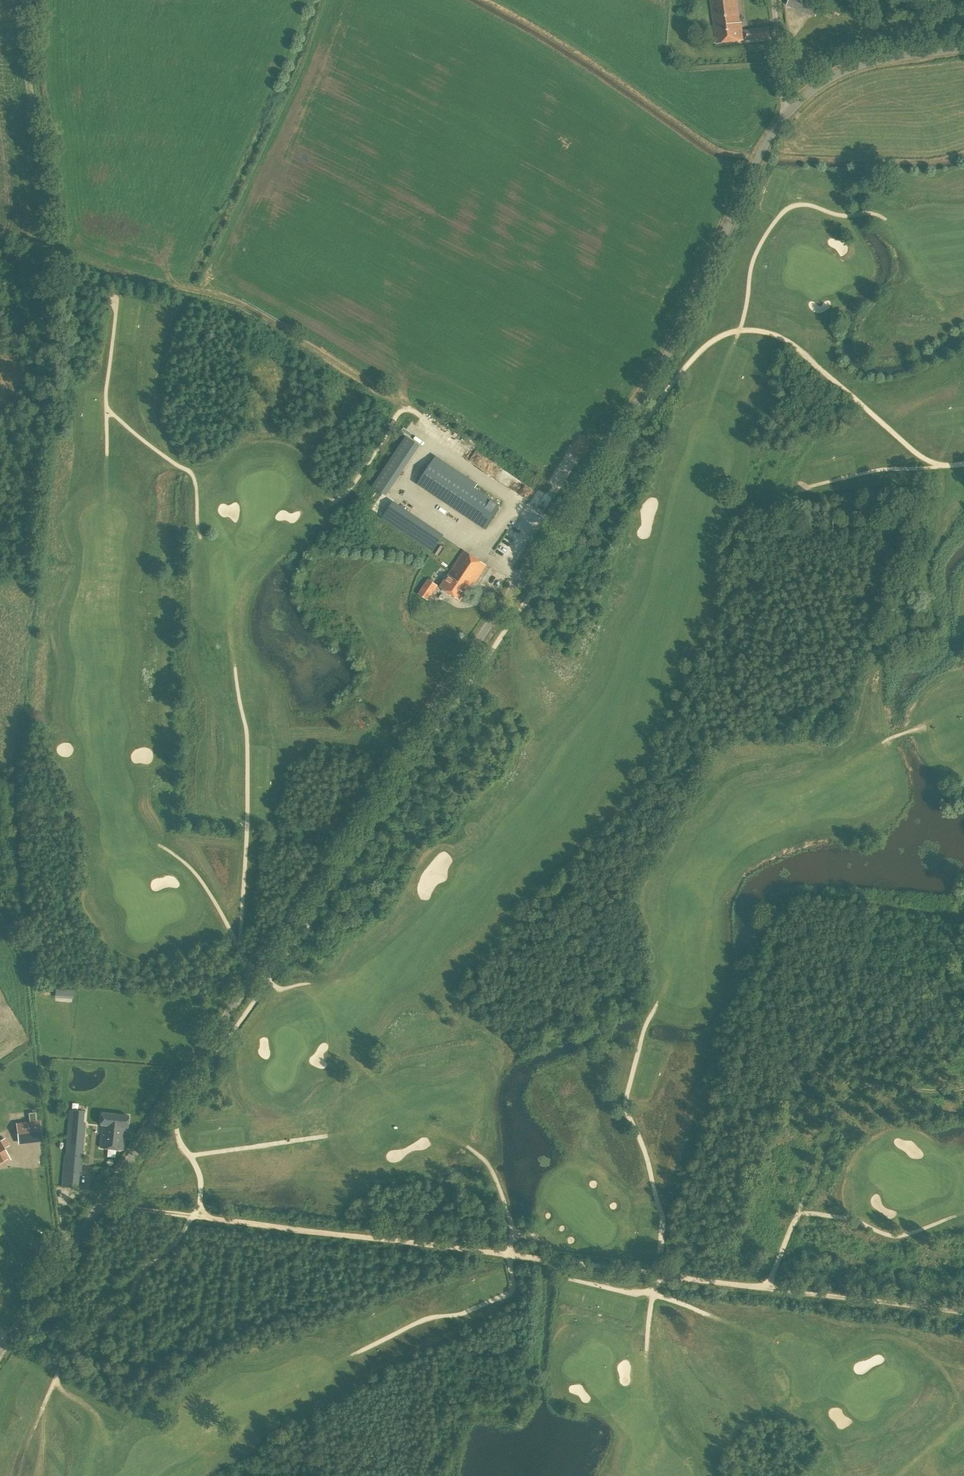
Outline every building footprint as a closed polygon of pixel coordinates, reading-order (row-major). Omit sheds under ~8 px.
[(737,0),(710,0),(716,43),(742,39),(742,38),(743,38),(744,39),(769,36),(768,27),(742,30),(742,31),(741,31),(740,23),(737,0)] [(808,0),(789,0),(787,5),(815,16),(820,5),(808,0)] [(420,444),(406,435),(389,461),(403,470),(420,444)] [(491,464),(482,453),(474,460),(483,471),(491,464)] [(478,483),(436,455),(417,483),(484,528),(500,504),(475,488),(478,483)] [(440,538),(389,505),(381,518),(432,551),(440,538)] [(510,535),(508,539),(517,544),(520,540),(510,535)] [(470,589),(486,565),(464,550),(440,586),(459,599),(468,587),(470,589)] [(428,600),(438,586),(428,579),(418,593),(428,600)] [(74,990),(62,989),(61,998),(73,999),(74,990)] [(64,1153),(62,1187),(79,1189),(88,1107),(71,1106),(65,1153),(64,1153)] [(127,1127),(128,1115),(101,1112),(100,1125),(102,1126),(100,1147),(123,1150),(125,1127),(127,1127)] [(42,1141),(40,1120),(16,1123),(18,1144),(42,1141)] [(5,1138),(0,1141),(0,1140),(0,1165),(11,1159),(4,1147),(9,1145),(5,1138)] [(5,1232),(26,1242),(29,1236),(8,1226),(5,1232)]
